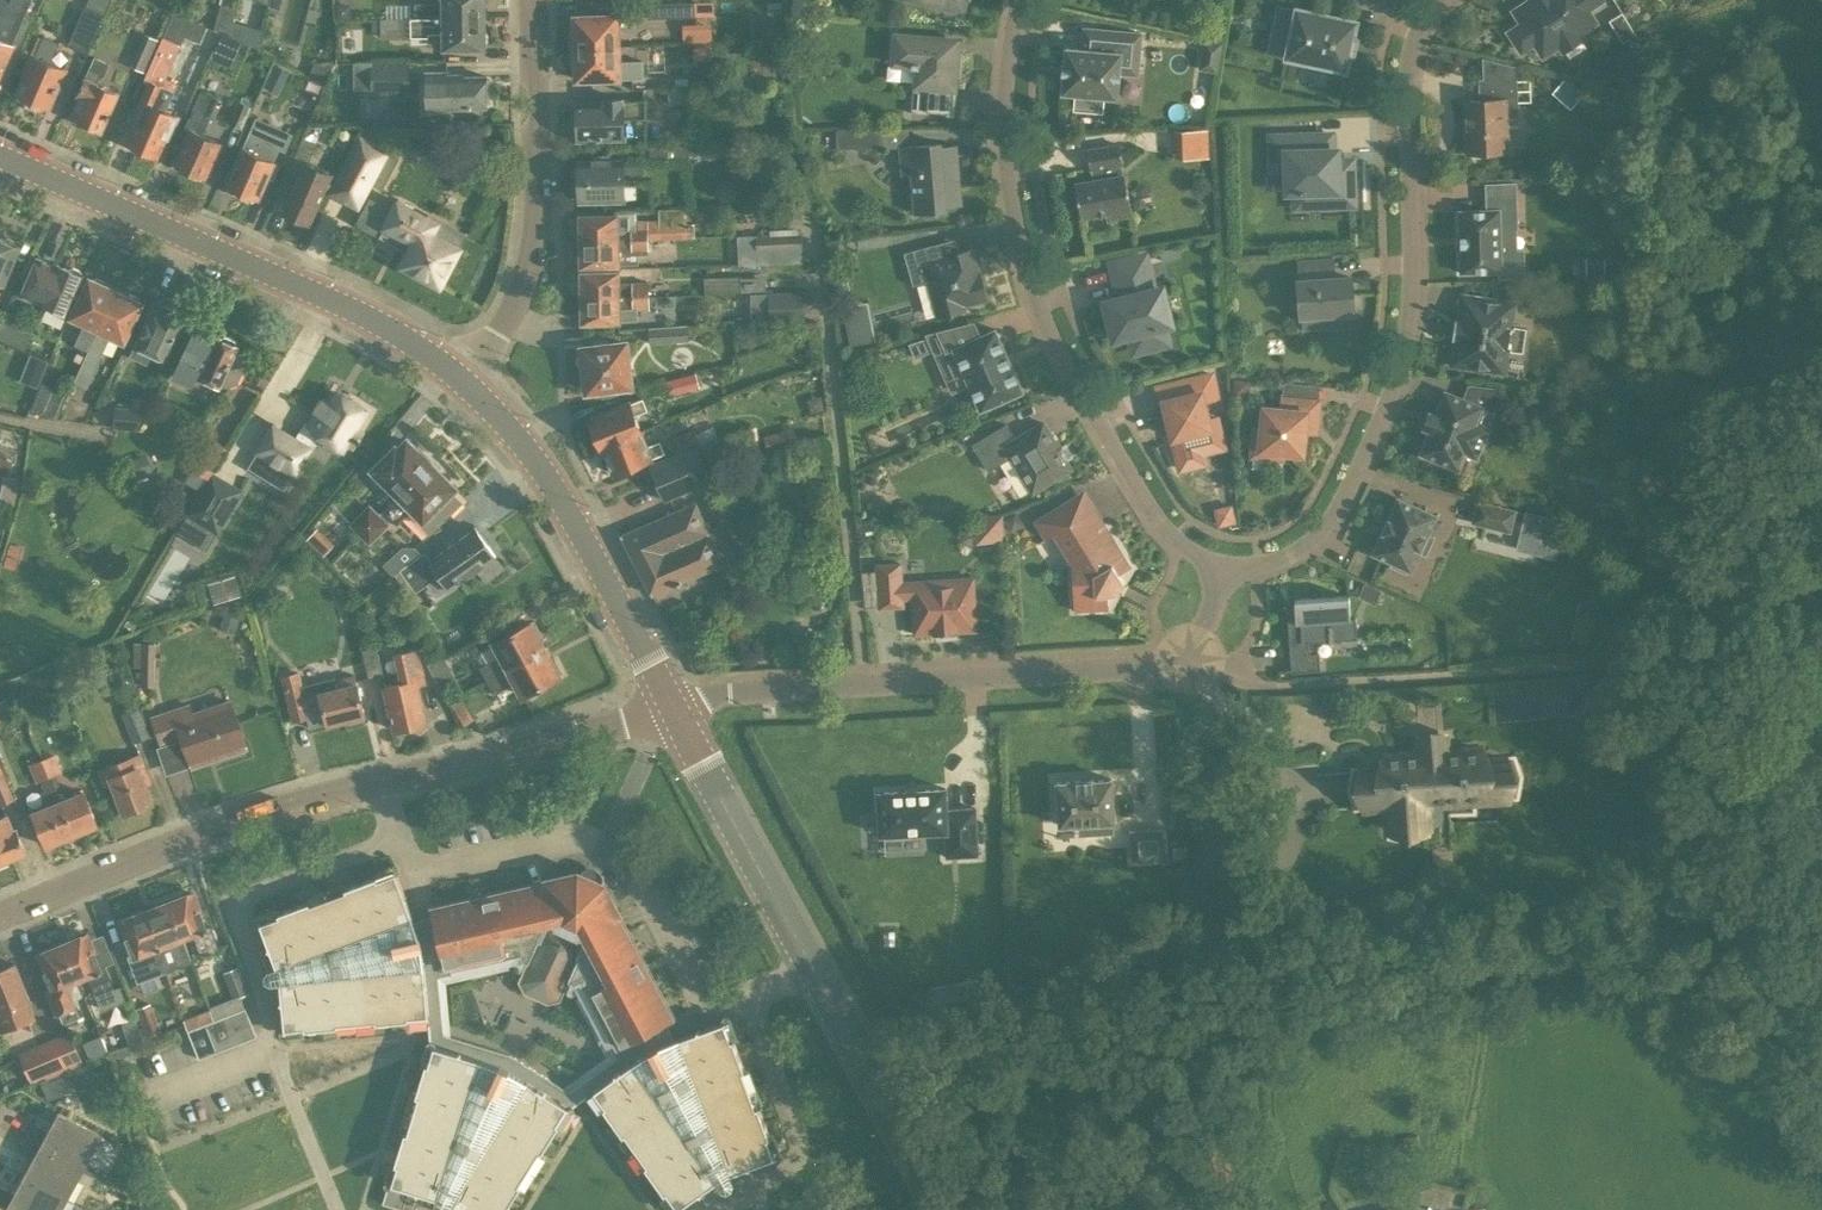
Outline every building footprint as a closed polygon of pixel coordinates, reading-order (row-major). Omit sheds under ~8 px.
[(269,4),(269,6),(280,8),(282,0),(270,0),(269,4)] [(380,20),(485,18),(485,0),(442,0),(442,5),(415,5),(415,18),(380,18),(380,20)] [(647,1),(647,14),(701,13),(701,0),(647,1)] [(964,14),(968,0),(907,0),(964,14)] [(1581,0),(1530,0),(1514,10),(1522,23),(1509,31),(1521,50),(1551,31),(1562,49),(1581,37),(1578,33),(1595,22),(1581,0)] [(1285,57),(1346,70),(1350,53),(1353,54),(1356,37),(1354,36),(1357,19),(1296,6),(1285,57)] [(10,11),(0,7),(0,34),(10,11)] [(69,44),(88,52),(104,15),(84,7),(69,44)] [(147,72),(144,78),(150,81),(136,113),(139,114),(127,142),(161,157),(178,118),(164,112),(173,91),(177,83),(166,78),(184,35),(199,42),(207,26),(173,12),(161,40),(162,40),(147,72)] [(1610,20),(1622,40),(1634,32),(1622,12),(1610,20)] [(575,18),(576,48),(617,47),(617,29),(637,28),(636,16),(616,16),(575,18)] [(485,18),(380,20),(381,38),(429,38),(429,35),(443,35),(443,49),(485,49),(485,18)] [(688,40),(718,38),(718,24),(688,26),(688,40)] [(1066,47),(1065,62),(1064,62),(1062,76),(1064,76),(1062,92),(1076,93),(1075,105),(1103,107),(1104,96),(1117,97),(1119,73),(1138,74),(1141,32),(1084,27),(1082,48),(1066,47)] [(237,55),(243,41),(230,35),(223,32),(217,46),(237,55)] [(131,65),(147,72),(162,40),(161,40),(145,33),(131,65)] [(918,66),(917,83),(913,83),(911,112),(928,114),(929,111),(953,113),(955,87),(957,88),(960,54),(957,54),(958,39),(896,34),(894,63),(912,64),(912,66),(918,66)] [(50,63),(59,41),(44,35),(36,56),(32,55),(25,70),(28,72),(18,95),(49,109),(66,70),(50,63)] [(15,46),(0,39),(0,79),(15,46)] [(617,47),(576,48),(577,79),(638,77),(637,60),(618,61),(617,47)] [(309,75),(325,83),(335,61),(319,53),(309,75)] [(82,96),(72,119),(101,132),(119,91),(97,81),(98,78),(104,76),(110,63),(94,56),(78,94),(82,96)] [(353,62),(353,89),(407,90),(408,62),(353,62)] [(285,91),(293,69),(279,64),(270,85),(285,91)] [(447,89),(448,109),(486,108),(485,76),(465,77),(464,73),(447,74),(427,74),(427,89),(447,89)] [(1518,118),(1517,77),(1479,79),(1480,99),(1465,100),(1467,152),(1507,151),(1506,118),(1518,118)] [(668,104),(690,103),(691,112),(706,112),(705,85),(667,87),(668,104)] [(190,132),(176,164),(206,177),(221,143),(202,135),(220,96),(202,88),(183,129),(190,132)] [(645,97),(608,99),(609,104),(577,106),(578,139),(627,137),(626,117),(645,117),(645,97)] [(238,101),(228,123),(243,129),(252,107),(238,101)] [(369,125),(363,136),(358,133),(327,193),(351,206),(365,181),(382,190),(400,156),(384,147),(396,126),(369,125)] [(837,128),(837,147),(883,146),(883,127),(837,128)] [(1208,128),(1174,129),(1175,157),(1208,156),(1208,128)] [(264,140),(250,134),(243,147),(242,147),(225,186),(260,201),(277,162),(274,161),(278,150),(263,143),(264,140)] [(1287,192),(1333,190),(1333,205),(1354,204),(1353,166),(1338,166),(1337,149),(1332,149),(1332,134),(1271,136),(1271,157),(1286,156),(1287,192)] [(298,178),(283,211),(310,223),(332,175),(307,164),(316,143),(302,137),(287,172),(298,178)] [(962,204),(957,145),(941,147),(941,143),(899,146),(901,175),(912,174),(915,212),(946,210),(946,206),(962,204)] [(688,159),(688,144),(650,145),(650,160),(688,159)] [(1081,216),(1111,211),(1112,218),(1132,214),(1120,144),(1087,150),(1090,169),(1093,168),(1095,180),(1075,183),(1081,216)] [(594,162),(579,162),(580,201),(623,200),(622,179),(643,178),(642,161),(609,162),(609,160),(594,160),(594,162)] [(1512,248),(1511,227),(1517,227),(1516,196),(1487,197),(1487,209),(1459,210),(1461,272),(1498,271),(1498,277),(1525,276),(1524,248),(1512,248)] [(388,262),(388,264),(388,266),(388,267),(389,268),(390,270),(390,271),(391,271),(393,272),(395,273),(396,273),(397,273),(400,272),(401,272),(402,271),(404,269),(404,268),(439,287),(460,247),(432,232),(437,223),(390,198),(383,210),(362,198),(350,220),(372,232),(371,233),(396,247),(388,260),(388,262)] [(664,206),(664,223),(692,223),(692,206),(664,206)] [(580,216),(581,240),(654,239),(654,237),(684,237),(683,223),(617,224),(617,215),(580,216)] [(740,234),(741,251),(802,248),(801,232),(740,234)] [(3,285),(19,247),(16,246),(16,241),(7,236),(2,240),(0,239),(0,284),(3,285)] [(654,239),(581,240),(581,265),(618,264),(618,253),(648,252),(648,249),(654,249),(654,239)] [(933,245),(904,252),(913,285),(929,280),(939,314),(964,308),(963,304),(985,297),(972,250),(937,260),(933,245)] [(1115,337),(1131,333),(1133,341),(1149,337),(1147,329),(1170,323),(1161,288),(1153,290),(1145,255),(1112,263),(1121,298),(1106,302),(1115,337)] [(37,257),(26,283),(28,284),(23,295),(40,303),(68,315),(84,276),(83,276),(81,271),(72,267),(67,269),(56,265),(37,257)] [(1301,280),(1299,280),(1301,314),(1320,313),(1321,325),(1339,324),(1338,312),(1353,311),(1351,277),(1330,278),(1329,260),(1300,262),(1301,280)] [(581,272),(582,297),(649,295),(649,280),(618,282),(618,271),(581,272)] [(765,275),(741,276),(741,275),(704,276),(704,292),(766,289),(765,275)] [(74,381),(116,290),(90,278),(72,317),(84,323),(74,344),(87,351),(74,381)] [(768,290),(770,320),(805,318),(803,287),(768,290)] [(116,290),(74,381),(87,387),(112,335),(124,341),(142,303),(116,290)] [(1462,294),(1458,320),(1455,319),(1452,338),(1455,339),(1452,364),(1505,372),(1508,349),(1522,351),(1526,327),(1511,325),(1515,302),(1462,294)] [(649,295),(582,297),(583,322),(619,321),(638,320),(638,309),(649,309),(649,295)] [(874,299),(848,303),(853,339),(880,335),(874,299)] [(179,320),(179,315),(171,311),(166,313),(162,312),(153,308),(135,346),(130,356),(147,364),(151,353),(165,360),(183,322),(179,320)] [(21,347),(27,332),(4,323),(0,334),(0,339),(21,347)] [(687,324),(648,326),(649,342),(688,339),(687,324)] [(225,334),(219,338),(218,338),(197,328),(174,375),(193,384),(197,374),(220,385),(221,383),(229,386),(238,383),(249,358),(236,351),(238,347),(237,339),(225,334)] [(963,372),(980,411),(1023,392),(995,329),(935,355),(946,380),(963,372)] [(625,343),(582,348),(587,391),(630,386),(625,343)] [(696,371),(661,381),(666,397),(700,387),(696,371)] [(1164,400),(1173,437),(1194,432),(1196,441),(1221,435),(1217,417),(1208,419),(1204,401),(1218,397),(1212,373),(1181,381),(1185,395),(1164,400)] [(30,408),(55,419),(67,391),(41,380),(30,408)] [(1436,414),(1429,411),(1423,427),(1430,430),(1420,453),(1457,467),(1463,452),(1477,457),(1489,427),(1487,426),(1493,413),(1481,408),(1482,406),(1445,391),(1436,414)] [(368,410),(338,392),(331,404),(324,400),(317,412),(318,413),(311,424),(306,421),(295,439),(273,425),(257,451),(293,473),(309,449),(313,451),(322,436),(336,445),(335,448),(344,453),(349,446),(353,448),(362,434),(355,430),(368,410)] [(1253,455),(1284,458),(1284,452),(1303,453),(1306,423),(1317,424),(1319,400),(1282,397),(1281,408),(1264,407),(1262,428),(1255,427),(1253,455)] [(591,424),(601,447),(603,446),(640,432),(634,415),(648,409),(644,399),(630,405),(594,419),(595,422),(591,424)] [(116,406),(114,428),(138,430),(147,409),(116,406)] [(1015,439),(1006,424),(974,444),(988,469),(1012,455),(1033,490),(1070,468),(1043,423),(1015,439)] [(791,425),(763,435),(769,451),(797,440),(791,425)] [(757,426),(747,427),(752,459),(762,456),(757,426)] [(675,435),(681,449),(681,450),(699,442),(693,428),(675,435)] [(646,444),(640,432),(603,446),(613,473),(651,458),(665,453),(660,439),(646,444)] [(228,448),(208,437),(191,468),(211,479),(228,448)] [(374,471),(369,476),(382,488),(387,483),(398,494),(401,497),(432,466),(407,440),(398,449),(396,447),(373,470),(374,471)] [(681,450),(681,449),(649,462),(664,499),(714,478),(699,442),(681,450)] [(154,472),(147,453),(125,462),(133,481),(154,472)] [(398,494),(382,510),(393,521),(397,524),(408,513),(430,535),(463,501),(452,490),(454,488),(432,466),(401,497),(398,494)] [(1109,608),(1108,595),(1117,594),(1124,581),(1119,573),(1130,567),(1094,507),(1081,515),(1071,498),(1036,520),(1047,539),(1063,529),(1080,558),(1072,562),(1075,610),(1109,608)] [(1373,552),(1411,570),(1419,552),(1426,555),(1435,536),(1428,533),(1436,515),(1398,498),(1373,552)] [(1517,508),(1476,498),(1470,521),(1511,532),(1517,508)] [(228,519),(197,500),(188,514),(220,533),(228,519)] [(348,524),(359,534),(380,513),(369,503),(348,524)] [(708,533),(695,503),(622,536),(652,594),(722,564),(708,533)] [(1524,512),(1519,535),(1557,544),(1563,521),(1524,512)] [(380,513),(359,534),(362,537),(369,544),(390,524),(380,513)] [(982,523),(996,535),(1002,529),(1001,515),(988,516),(982,523)] [(434,559),(424,552),(394,573),(410,596),(439,575),(450,590),(478,569),(485,580),(502,567),(475,529),(434,559)] [(913,597),(915,633),(935,632),(935,634),(957,632),(957,631),(976,630),(973,577),(902,582),(901,563),(877,565),(880,608),(904,606),(903,598),(913,597)] [(234,574),(208,582),(214,603),(241,595),(234,574)] [(1350,617),(1349,595),(1294,599),(1295,608),(1287,608),(1291,672),(1320,670),(1319,652),(1310,653),(1309,637),(1329,636),(1330,644),(1333,644),(1333,640),(1357,638),(1356,617),(1350,617)] [(225,607),(220,628),(236,633),(242,612),(225,607)] [(479,665),(487,680),(545,649),(531,623),(495,642),(501,654),(479,665)] [(141,670),(136,670),(136,677),(141,677),(141,685),(154,685),(155,643),(134,643),(133,667),(141,667),(141,670)] [(377,646),(362,649),(368,676),(383,673),(377,646)] [(385,688),(394,730),(428,722),(418,680),(426,679),(419,646),(393,652),(400,684),(385,688)] [(545,649),(487,680),(494,692),(515,680),(523,694),(525,693),(530,696),(537,692),(537,687),(559,675),(545,649)] [(307,717),(310,728),(328,724),(349,719),(350,723),(363,720),(362,716),(365,715),(356,683),(354,673),(333,678),(334,683),(305,690),(300,671),(281,675),(292,721),(307,717)] [(451,702),(464,725),(474,719),(460,696),(451,702)] [(8,719),(13,716),(6,697),(0,700),(0,720),(3,718),(8,719)] [(162,744),(182,737),(192,765),(212,759),(210,753),(244,742),(230,702),(192,715),(189,706),(153,718),(162,744)] [(140,707),(122,713),(133,743),(150,736),(140,707)] [(1472,798),(1472,800),(1510,797),(1507,758),(1483,760),(1482,748),(1446,751),(1445,741),(1419,743),(1420,753),(1384,756),(1384,767),(1361,769),(1363,807),(1388,806),(1390,830),(1428,827),(1425,791),(1477,787),(1477,793),(1474,793),(1474,798),(1472,798)] [(125,813),(127,812),(129,816),(142,811),(140,807),(152,802),(145,786),(153,783),(141,752),(97,770),(104,788),(113,784),(125,813)] [(56,754),(41,760),(71,835),(97,825),(83,792),(67,799),(57,775),(63,772),(56,754)] [(71,835),(41,760),(30,764),(36,783),(41,781),(45,790),(42,791),(48,807),(33,813),(46,845),(71,835)] [(15,799),(0,765),(0,806),(15,799)] [(1112,820),(1110,779),(1057,782),(1060,824),(1093,822),(1093,833),(1112,832),(1112,820)] [(947,790),(880,794),(883,836),(947,831),(949,858),(980,856),(978,809),(948,811),(947,790)] [(0,818),(0,863),(26,853),(17,830),(13,832),(7,816),(0,818)] [(1131,831),(1132,859),(1164,857),(1163,830),(1131,831)] [(433,910),(436,921),(416,926),(395,869),(259,919),(276,967),(280,980),(284,1031),(429,1017),(431,1044),(389,1182),(383,1202),(409,1209),(411,1209),(414,1199),(434,1205),(435,1209),(436,1209),(505,1209),(569,1107),(591,1091),(675,1209),(700,1192),(707,1202),(722,1187),(726,1188),(731,1186),(733,1181),(753,1178),(749,1166),(776,1155),(726,1020),(659,1045),(650,1050),(634,1061),(625,1042),(669,1018),(614,915),(618,913),(603,884),(577,872),(546,879),(547,884),(433,910)] [(193,893),(169,902),(192,961),(183,937),(192,933),(201,958),(221,951),(210,923),(205,925),(193,893)] [(169,902),(144,911),(158,947),(156,947),(165,972),(192,961),(169,902)] [(158,947),(144,911),(120,921),(133,953),(128,954),(138,982),(157,975),(148,951),(155,948),(164,972),(165,972),(156,947),(158,947)] [(62,945),(76,980),(88,975),(102,1010),(126,1000),(121,984),(114,987),(106,965),(100,967),(87,934),(62,945)] [(53,989),(76,980),(62,945),(39,954),(53,989)] [(15,964),(0,970),(0,1032),(36,1018),(29,1001),(15,964)] [(223,972),(232,998),(247,992),(239,967),(223,972)] [(175,1026),(167,1004),(154,1009),(151,1002),(134,1008),(146,1035),(159,1030),(160,1033),(175,1026)] [(245,1008),(207,1023),(218,1051),(256,1036),(245,1008)] [(218,1051),(207,1023),(188,1030),(199,1059),(218,1051)] [(68,1032),(51,1039),(63,1068),(81,1061),(68,1032)] [(94,1057),(112,1052),(108,1035),(90,1040),(94,1057)] [(63,1068),(51,1039),(19,1052),(31,1081),(63,1068)] [(72,1089),(64,1071),(39,1081),(47,1100),(72,1089)] [(33,1122),(26,1135),(85,1167),(102,1136),(58,1112),(48,1130),(33,1122)] [(33,1157),(23,1177),(67,1201),(85,1167),(26,1135),(19,1149),(33,1157)] [(23,1177),(14,1193),(0,1186),(0,1203),(6,1207),(12,1209),(62,1209),(67,1201),(23,1177)]
